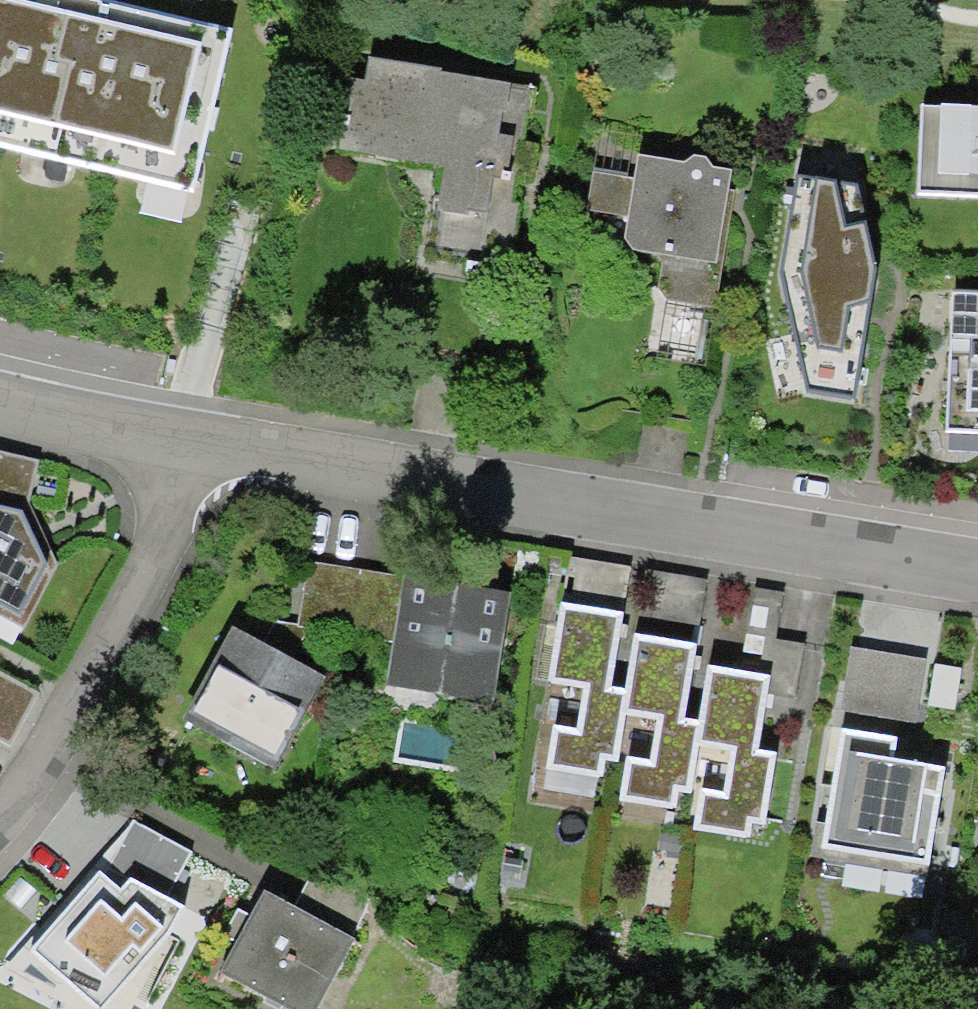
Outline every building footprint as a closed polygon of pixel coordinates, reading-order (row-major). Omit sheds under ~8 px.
[(115,0),(0,0),(0,141),(188,186),(226,27),(115,0)] [(365,80),(349,78),(338,150),(445,166),(438,211),(470,216),(471,209),(489,211),(494,177),(507,179),(514,135),(501,132),(504,111),(507,111),(511,83),(442,72),(442,68),(368,57),(365,80)] [(923,102),(919,191),(977,194),(977,104),(923,102)] [(685,162),(639,154),(633,178),(594,171),(587,208),(628,215),(625,239),(634,250),(658,254),(663,260),(658,289),(668,301),(716,306),(734,190),(729,189),(732,170),(713,166),(706,155),(695,155),(685,162)] [(855,183),(795,175),(780,273),(808,386),(853,395),(875,265),(855,183)] [(955,289),(949,427),(977,429),(977,290),(955,289)] [(575,561),(556,685),(591,691),(585,733),(565,730),(559,769),(606,776),(608,759),(621,761),(628,712),(668,718),(661,764),(633,760),(627,802),(685,811),(687,793),(699,794),(706,746),(736,751),(730,794),(706,790),(700,833),(757,842),(759,828),(778,831),(791,751),(774,748),(781,698),(785,677),(716,667),(707,721),(697,719),(708,648),(644,638),(635,693),(615,690),(634,570),(575,561)] [(238,634),(191,726),(281,778),(327,680),(294,662),(304,633),(373,644),(382,575),(312,563),(298,625),(275,623),(264,645),(238,634)] [(519,597),(412,581),(395,691),(503,707),(519,597)] [(32,601),(0,586),(0,671),(32,601)] [(787,597),(760,592),(750,636),(767,640),(760,672),(785,677),(781,698),(801,703),(812,651),(777,643),(787,597)] [(855,594),(818,858),(946,878),(977,689),(977,618),(855,594)] [(39,955),(98,1008),(113,1008),(166,941),(146,915),(158,900),(169,905),(194,851),(134,824),(110,873),(131,880),(121,896),(103,880),(39,955)] [(273,896),(228,980),(283,1008),(332,1008),(362,943),(352,937),(370,887),(317,864),(296,907),(273,896)]
